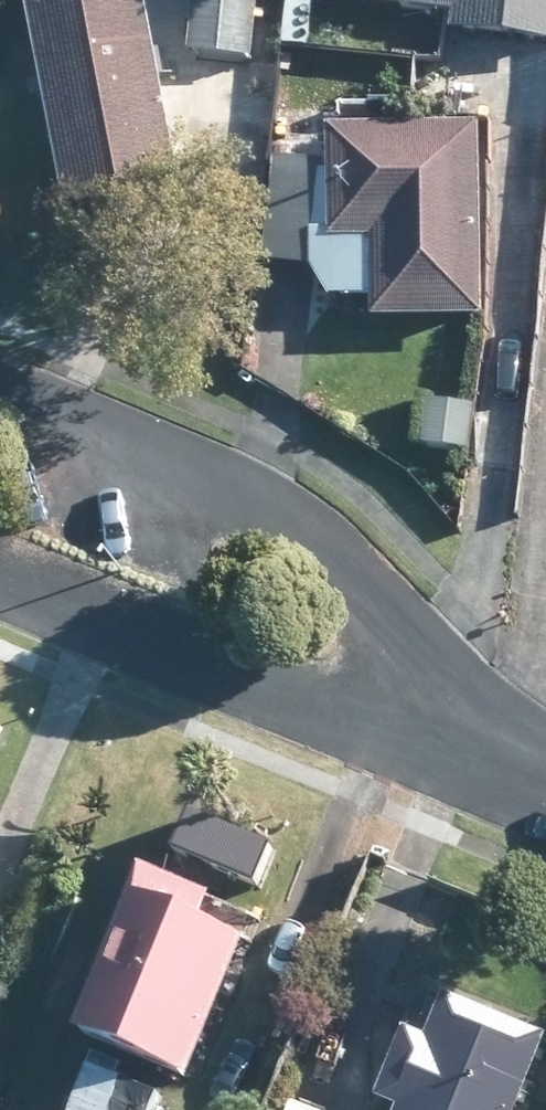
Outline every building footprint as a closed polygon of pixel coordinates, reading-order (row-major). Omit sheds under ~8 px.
[(150,0),(32,0),(71,200),(131,188),(185,178),(172,107),(165,71),(162,58),(150,0)] [(252,60),(259,0),(197,0),(194,21),(191,52),(252,60)] [(455,13),(454,27),(545,38),(545,0),(349,0),(455,13)] [(378,317),(489,317),(489,123),(397,124),(335,125),(335,130),(335,238),(378,238),(378,317)] [(320,159),(287,157),(282,155),(274,219),(320,223),(327,161),(320,159)] [(148,865),(79,1029),(192,1075),(252,936),(207,917),(216,894),(148,865)] [(545,1051),(545,1031),(451,992),(445,1006),(433,1035),(416,1030),(411,1027),(381,1097),(406,1107),(404,1109),(521,1109),(545,1051)] [(76,1109),(154,1109),(162,1091),(93,1065),(76,1109)]
